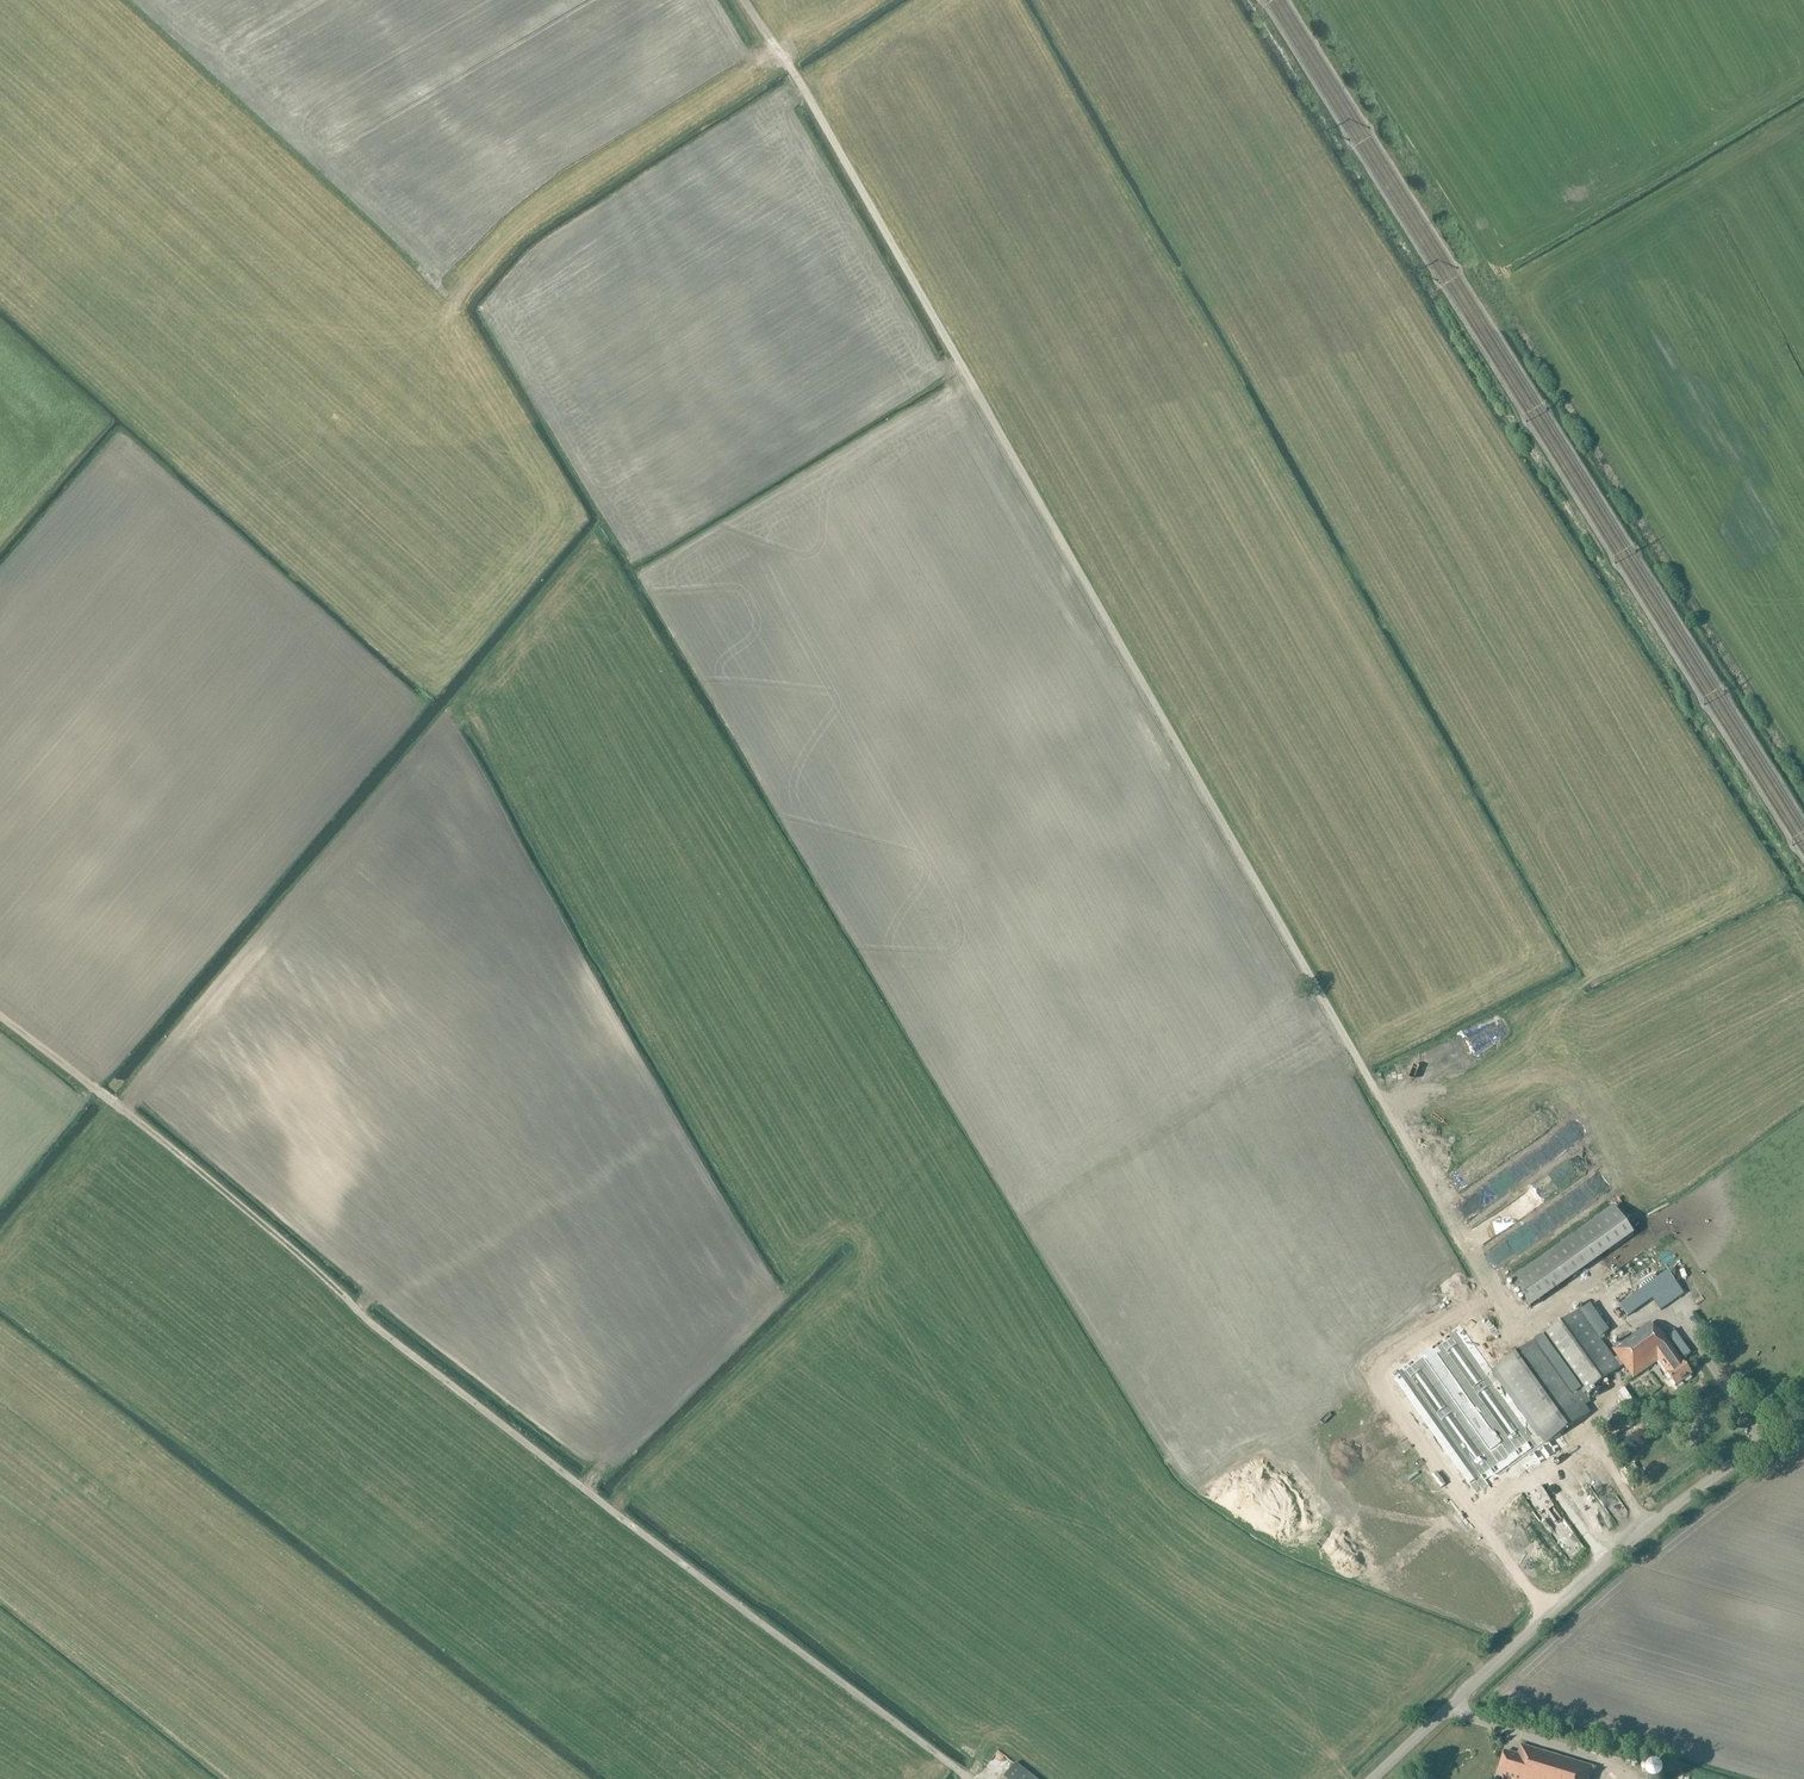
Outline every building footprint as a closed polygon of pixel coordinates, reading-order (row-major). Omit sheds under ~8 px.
[(1628,1317),(1653,1299),(1645,1288),(1620,1306),(1628,1317)] [(1675,1313),(1680,1310),(1683,1308),(1677,1297),(1669,1302),(1675,1313)] [(1604,1335),(1610,1331),(1591,1304),(1580,1311),(1602,1341),(1606,1338),(1604,1335)] [(1624,1365),(1619,1357),(1615,1360),(1602,1341),(1580,1311),(1580,1310),(1541,1338),(1569,1375),(1564,1379),(1536,1341),(1493,1372),(1544,1443),(1543,1443),(1545,1446),(1590,1414),(1585,1407),(1591,1402),(1585,1394),(1621,1368),(1624,1365)] [(1657,1332),(1651,1323),(1613,1350),(1619,1357),(1624,1365),(1634,1379),(1658,1362),(1676,1387),(1693,1375),(1684,1362),(1682,1363),(1673,1351),(1675,1350),(1660,1329),(1657,1332)] [(1594,1767),(1521,1745),(1518,1755),(1506,1751),(1498,1777),(1503,1778),(1591,1778),(1594,1767)] [(1015,1765),(1004,1778),(1033,1778),(1015,1765)]
